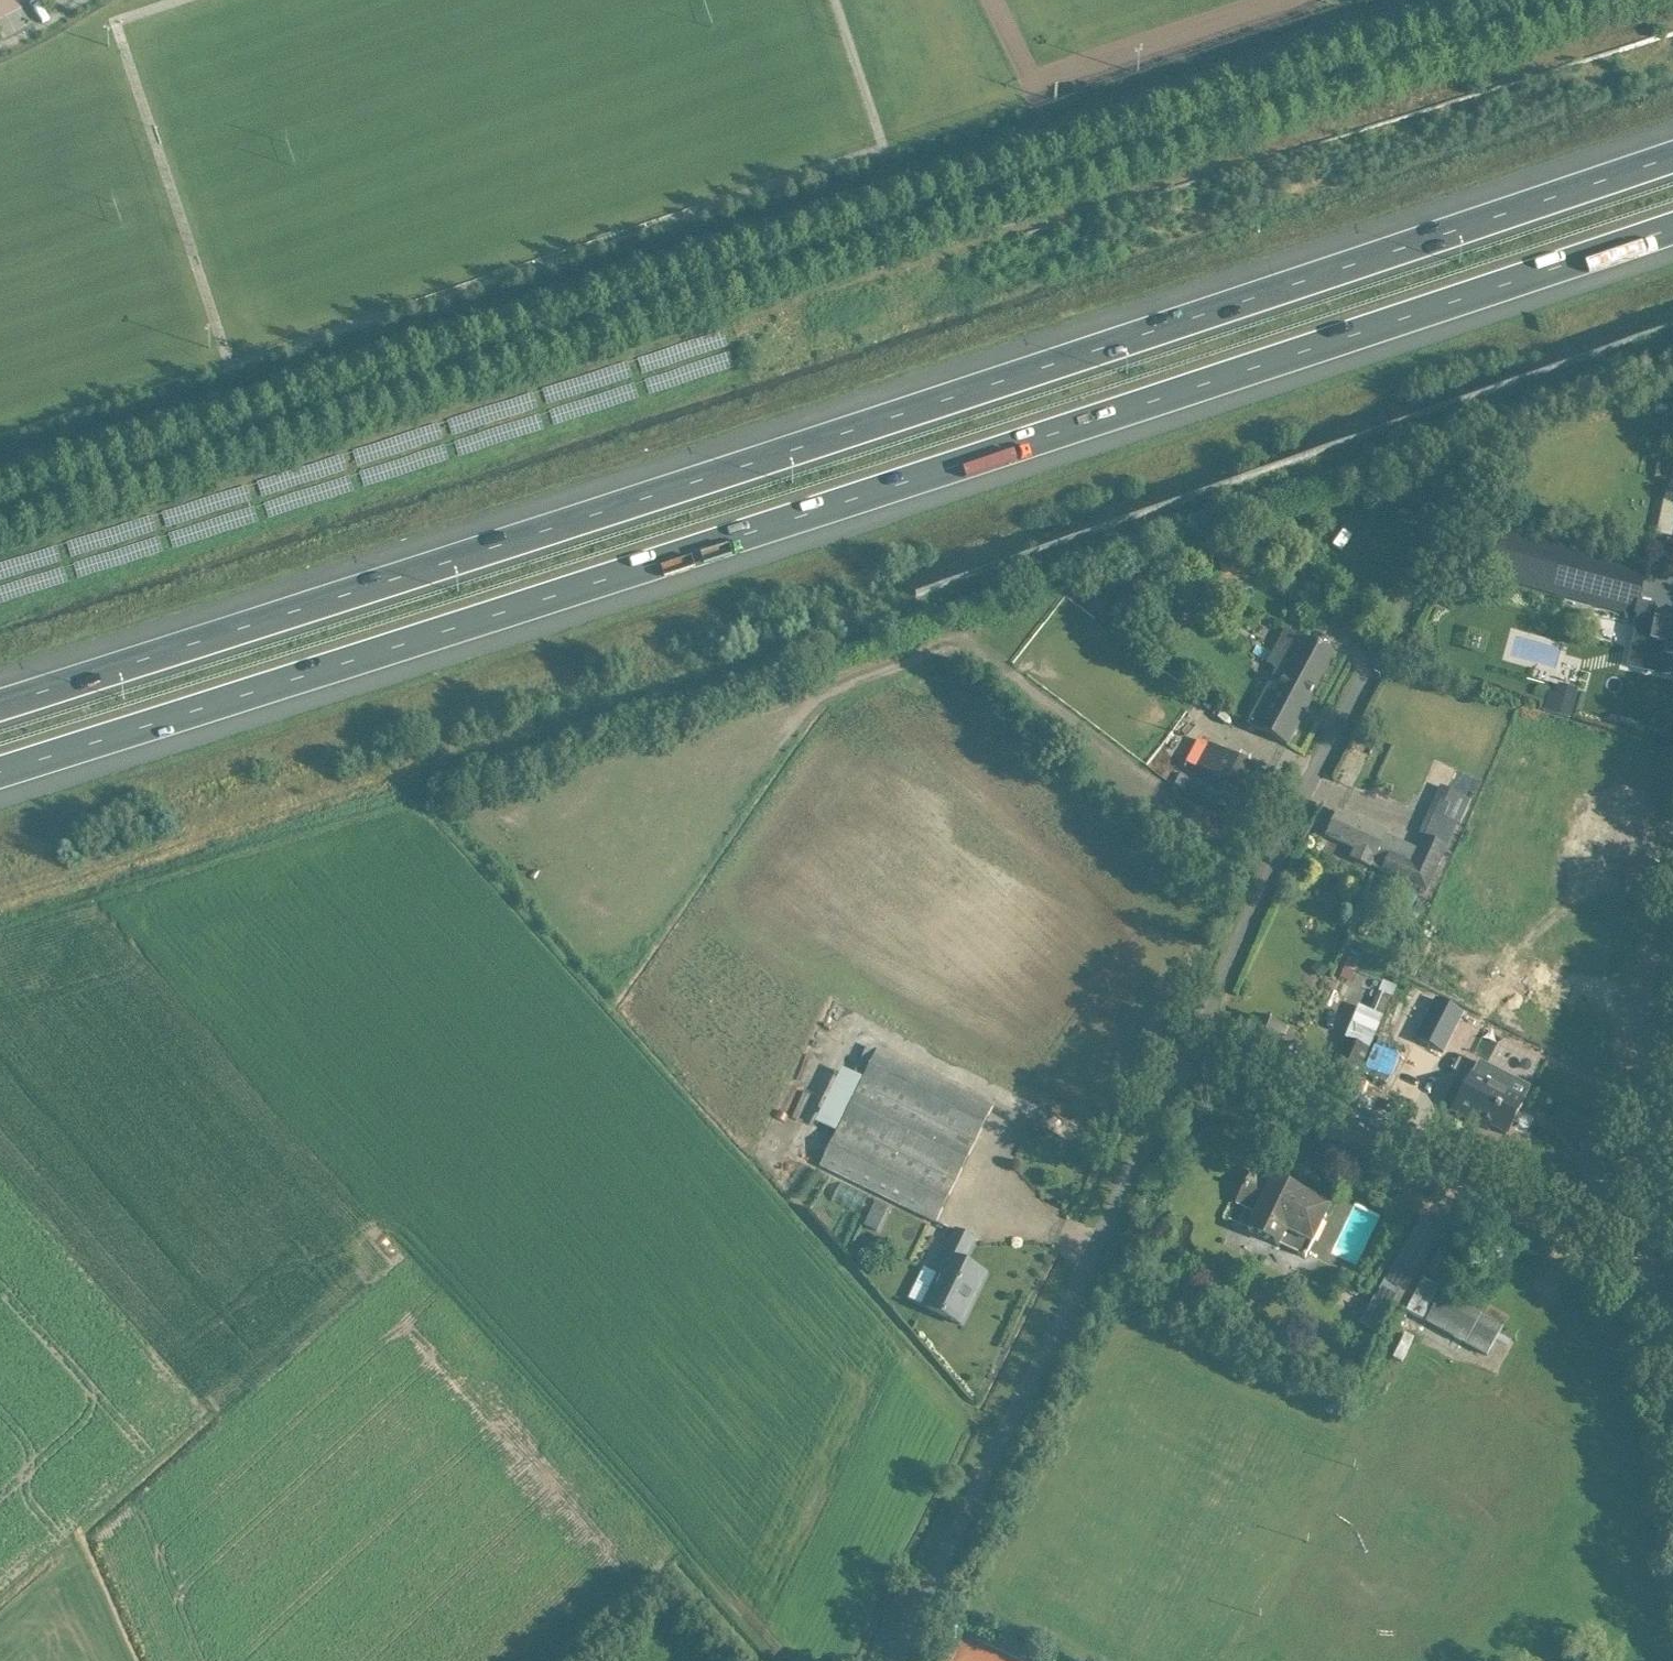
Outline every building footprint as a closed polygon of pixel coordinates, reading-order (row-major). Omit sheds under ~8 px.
[(1499,525),(1486,574),(1634,615),(1648,565),(1499,525)] [(1672,621),(1672,624),(1655,620),(1651,640),(1668,643),(1665,655),(1666,656),(1663,673),(1672,675),(1672,621)] [(1337,656),(1305,639),(1286,674),(1279,670),(1249,725),(1288,746),(1337,656)] [(1538,729),(1536,737),(1564,743),(1566,735),(1538,729)] [(1283,782),(1200,738),(1175,786),(1258,829),(1283,782)] [(1449,777),(1441,801),(1463,808),(1471,784),(1449,777)] [(1372,866),(1386,833),(1339,812),(1328,837),(1355,849),(1351,857),(1372,866)] [(1426,840),(1415,866),(1387,854),(1379,873),(1426,893),(1447,849),(1426,840)] [(1561,850),(1558,875),(1568,876),(1572,852),(1561,850)] [(1349,965),(1362,971),(1370,955),(1357,949),(1349,965)] [(1370,995),(1356,1029),(1380,1038),(1394,1005),(1370,995)] [(1435,999),(1415,1038),(1443,1052),(1462,1012),(1435,999)] [(1270,1022),(1271,1020),(1268,1019),(1267,1021),(1255,1016),(1241,1050),(1271,1063),(1267,1073),(1288,1082),(1300,1052),(1280,1044),(1286,1029),(1270,1022)] [(1326,1083),(1350,1093),(1367,1053),(1343,1042),(1326,1083)] [(877,1050),(821,1166),(936,1222),(993,1107),(877,1050)] [(1524,1101),(1499,1089),(1508,1074),(1480,1061),(1471,1075),(1453,1112),(1473,1122),(1474,1118),(1507,1134),(1524,1101)] [(1606,1167),(1589,1169),(1590,1178),(1607,1177),(1606,1167)] [(1312,1243),(1330,1206),(1273,1178),(1272,1179),(1253,1170),(1237,1205),(1255,1214),(1248,1230),(1280,1245),(1287,1230),(1312,1243)] [(1445,1232),(1424,1219),(1359,1326),(1380,1339),(1445,1232)] [(974,1240),(956,1231),(935,1276),(939,1278),(925,1307),(961,1324),(985,1274),(963,1263),(974,1240)] [(1453,1260),(1438,1252),(1428,1273),(1442,1280),(1453,1260)] [(1441,1293),(1426,1321),(1487,1355),(1503,1326),(1441,1293)]
